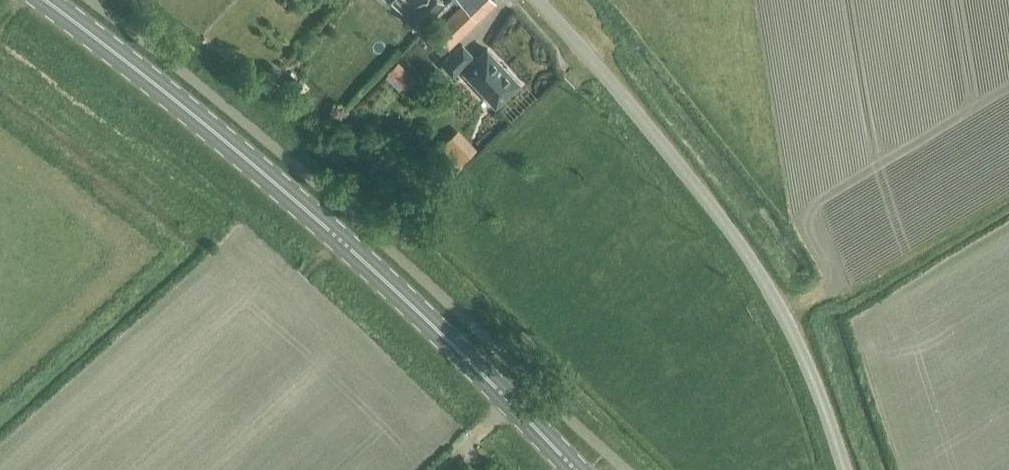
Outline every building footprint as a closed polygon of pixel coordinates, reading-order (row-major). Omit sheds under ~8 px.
[(414,3),(405,13),(408,16),(407,18),(418,28),(444,0),(410,0),(414,3)] [(449,46),(475,19),(468,12),(479,0),(456,0),(461,4),(434,32),(449,46)] [(518,81),(486,47),(462,70),(494,105),(519,83),(518,81)] [(392,77),(403,88),(413,78),(402,67),(392,77)]
